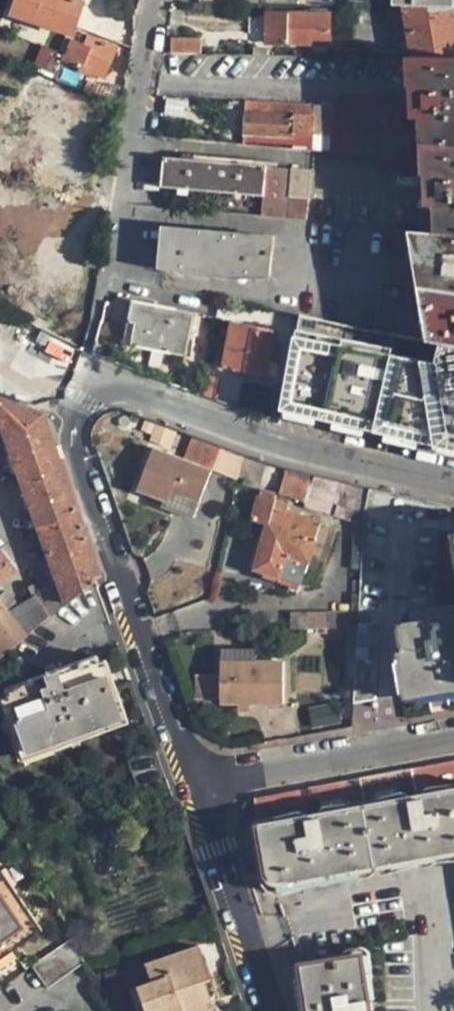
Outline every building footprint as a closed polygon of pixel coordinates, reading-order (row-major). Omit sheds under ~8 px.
[(11,14),(70,34),(81,2),(76,0),(15,0),(11,14)] [(403,6),(411,57),(453,58),(453,6),(403,6)] [(328,45),(328,15),(266,14),(266,43),(328,45)] [(60,60),(63,60),(104,78),(116,47),(87,35),(83,45),(70,39),(60,60)] [(171,54),(200,54),(200,39),(171,39),(171,54)] [(31,70),(55,80),(63,60),(60,60),(39,51),(31,70)] [(411,57),(407,58),(408,87),(412,87),(413,111),(421,111),(423,175),(425,175),(426,198),(434,198),(435,234),(453,236),(453,58),(411,57)] [(80,90),(117,105),(120,90),(86,76),(80,90)] [(235,113),(246,114),(246,101),(236,101),(235,113)] [(293,133),(313,134),(315,105),(246,101),(246,114),(245,134),(293,137),(293,133)] [(332,101),(331,106),(330,138),(330,152),(329,159),(396,162),(396,157),(410,157),(410,133),(398,133),(399,104),(332,101)] [(313,137),(330,138),(331,106),(315,105),(313,134),(313,137)] [(262,197),(260,217),(304,221),(308,172),(164,158),(161,187),(262,197)] [(161,246),(160,249),(271,266),(273,239),(167,229),(165,246),(161,246)] [(433,289),(453,292),(453,236),(435,234),(422,233),(412,232),(419,278),(421,287),(433,289)] [(271,266),(160,249),(159,266),(195,270),(194,275),(233,279),(233,274),(270,277),(271,266)] [(433,289),(421,287),(430,340),(444,344),(453,346),(453,292),(433,289)] [(129,321),(136,322),(131,344),(185,354),(192,314),(133,303),(129,321)] [(274,331),(283,333),(296,336),(300,316),(273,310),(269,330),(274,331)] [(235,311),(232,322),(251,326),(253,315),(235,311)] [(269,330),(251,326),(232,322),(223,364),(234,367),(233,369),(275,377),(277,363),(269,362),(274,331),(269,330)] [(283,333),(277,363),(275,377),(274,382),(286,385),(296,336),(283,333)] [(444,344),(438,362),(341,344),(341,349),(303,341),(289,405),(453,443),(453,346),(444,344)] [(222,365),(211,364),(205,396),(216,398),(222,365)] [(248,396),(242,394),(236,406),(243,409),(248,396)] [(0,595),(0,657),(97,577),(42,416),(0,401),(0,425),(62,596),(41,603),(37,596),(8,612),(5,609),(14,601),(6,591),(0,595)] [(169,428),(136,415),(130,429),(162,441),(169,428)] [(222,447),(193,437),(183,461),(211,472),(222,447)] [(168,502),(169,500),(172,491),(199,503),(211,472),(183,461),(154,450),(137,489),(168,502)] [(286,469),(241,454),(237,475),(263,487),(279,493),(286,469)] [(313,476),(286,469),(279,493),(306,501),(313,476)] [(363,517),(369,488),(313,476),(306,501),(304,508),(362,526),(363,517)] [(195,511),(199,503),(172,491),(169,500),(195,511)] [(307,566),(304,564),(318,523),(284,511),(285,506),(259,499),(253,521),(268,526),(256,569),(302,584),(307,566)] [(12,569),(0,553),(0,578),(12,569)] [(290,630),(357,629),(358,614),(290,615),(290,630)] [(398,632),(401,651),(397,652),(399,662),(396,663),(402,696),(453,687),(453,622),(398,632)] [(357,629),(347,631),(343,687),(354,687),(357,629)] [(357,629),(354,687),(353,703),(375,700),(379,641),(383,631),(357,629)] [(222,652),(223,664),(259,665),(259,653),(222,652)] [(117,717),(95,656),(3,689),(26,750),(117,717)] [(19,658),(0,668),(0,685),(25,670),(19,658)] [(259,665),(223,664),(221,703),(283,705),(284,666),(259,665)] [(200,698),(217,698),(217,679),(200,679),(200,698)] [(254,799),(269,876),(273,881),(279,882),(288,881),(289,884),(453,852),(453,761),(254,799)] [(0,872),(0,889),(3,893),(11,887),(0,871),(0,872)] [(28,912),(11,887),(3,893),(0,889),(0,956),(31,935),(20,918),(28,912)] [(40,929),(28,912),(20,918),(31,935),(40,929)] [(84,962),(72,936),(31,966),(46,988),(84,962)] [(209,1000),(203,980),(208,978),(197,945),(158,959),(158,962),(145,966),(150,982),(136,986),(144,1010),(207,1010),(204,1002),(209,1000)] [(309,1010),(367,1010),(366,1001),(369,1000),(362,956),(301,965),(309,1010)] [(209,1000),(204,1002),(207,1010),(213,1010),(209,1000)]
